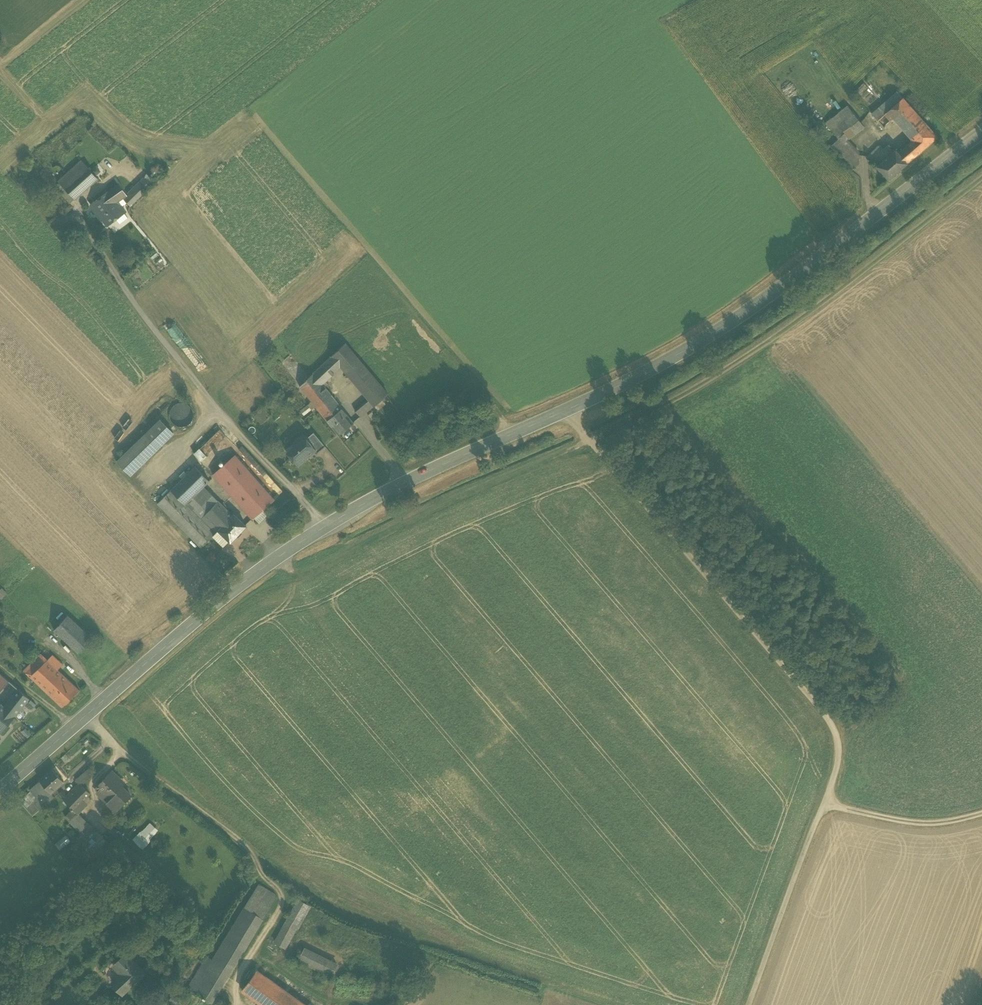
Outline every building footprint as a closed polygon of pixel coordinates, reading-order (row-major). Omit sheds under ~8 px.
[(868,156),(888,180),(914,157),(937,137),(896,91),(871,114),(877,121),(884,114),(890,121),(893,119),(912,141),(898,153),(895,150),(893,152),(887,146),(883,150),(879,146),(868,156)] [(847,106),(825,123),(838,139),(843,135),(847,140),(864,127),(847,106)] [(859,152),(847,140),(843,135),(838,139),(832,145),(855,168),(860,163),(859,152)] [(63,179),(80,198),(104,177),(87,158),(63,179)] [(115,189),(95,203),(112,228),(130,215),(121,202),(134,193),(128,184),(117,192),(115,189)] [(164,328),(173,323),(165,306),(155,311),(164,328)] [(342,436),(396,392),(350,337),(297,381),(342,436)] [(180,402),(176,404),(173,406),(171,410),(170,414),(170,416),(171,420),(174,423),(177,426),(180,426),(184,426),(189,424),(192,420),(194,417),(194,414),(193,410),(191,406),(188,404),(184,403),(180,402)] [(303,415),(314,407),(310,402),(300,410),(303,415)] [(261,423),(268,415),(260,408),(253,416),(261,423)] [(122,457),(137,473),(180,432),(165,416),(122,457)] [(313,433),(306,439),(316,451),(317,453),(324,446),(313,433)] [(286,452),(298,466),(316,451),(306,439),(302,434),(291,444),(293,446),(286,452)] [(199,447),(193,452),(199,461),(206,456),(199,447)] [(244,447),(216,473),(257,516),(285,489),(244,447)] [(201,465),(161,504),(197,547),(209,536),(236,510),(211,483),(215,480),(201,465)] [(223,552),(251,525),(236,510),(209,536),(223,552)] [(67,617),(54,631),(79,654),(92,640),(67,617)] [(40,654),(32,663),(39,670),(48,662),(40,654)] [(53,656),(48,662),(57,670),(63,665),(53,656)] [(39,670),(30,678),(62,708),(79,691),(57,670),(48,662),(39,670)] [(30,678),(39,670),(32,663),(23,672),(30,678)] [(18,690),(0,674),(0,689),(11,698),(18,690)] [(1,705),(15,716),(29,699),(18,690),(11,698),(10,700),(6,697),(3,701),(1,705)] [(2,733),(15,716),(1,705),(0,706),(0,731),(2,733)] [(37,798),(40,802),(50,793),(63,782),(52,769),(29,790),(30,791),(20,800),(32,813),(38,809),(32,802),(37,798)] [(75,780),(78,784),(79,783),(81,785),(94,775),(88,769),(75,780)] [(102,797),(116,810),(130,795),(122,787),(123,786),(117,782),(120,779),(114,774),(112,776),(109,773),(95,788),(103,796),(102,797)] [(78,784),(63,800),(73,810),(81,802),(90,793),(81,785),(79,783),(78,784)] [(32,802),(38,809),(40,810),(54,798),(50,793),(40,802),(37,798),(32,802)] [(85,806),(81,802),(73,810),(67,816),(70,820),(69,821),(87,840),(83,844),(90,851),(95,847),(98,850),(106,842),(78,813),(85,806)] [(141,848),(159,831),(150,822),(132,839),(141,848)] [(187,989),(211,1003),(275,898),(257,887),(212,961),(206,957),(187,989)] [(299,900),(275,942),(284,947),(308,905),(299,900)] [(337,964),(306,948),(299,961),(330,977),(337,964)] [(143,973),(125,955),(114,965),(123,974),(113,984),(122,993),(143,973)] [(257,971),(242,991),(262,1004),(304,1004),(257,971)]
